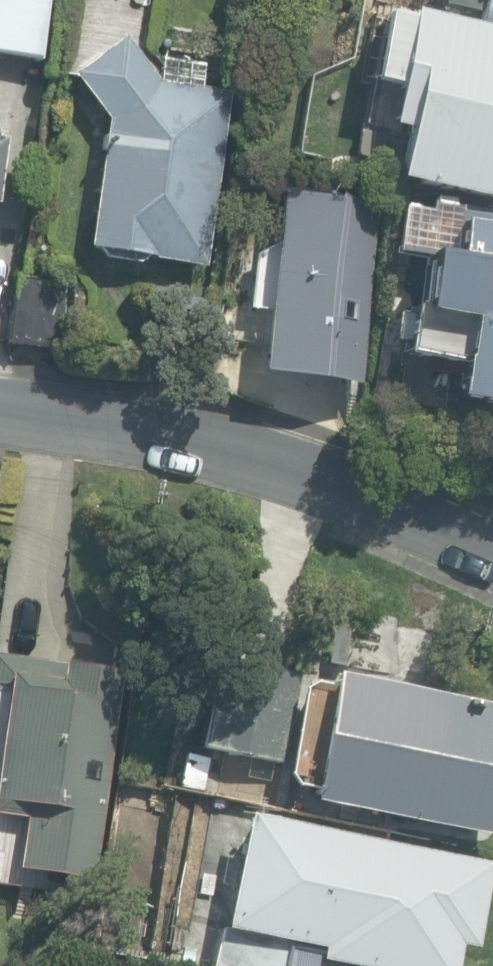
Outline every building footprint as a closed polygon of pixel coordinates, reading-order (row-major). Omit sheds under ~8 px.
[(42,60),(50,0),(0,0),(0,54),(42,60)] [(492,23),(492,0),(484,0),(481,20),(492,23)] [(492,198),(492,29),(409,13),(408,20),(383,15),(369,84),(394,89),(392,96),(410,99),(394,179),(492,198)] [(211,266),(237,94),(167,84),(132,36),(78,76),(114,125),(95,249),(211,266)] [(379,200),(288,194),(271,371),(364,381),(379,200)] [(492,402),(492,262),(445,256),(438,309),(422,307),(417,353),(478,361),(473,399),(492,402)] [(9,342),(60,350),(70,286),(19,278),(9,342)] [(219,652),(200,745),(280,761),(299,669),(219,652)] [(92,879),(121,673),(0,655),(0,687),(6,687),(0,728),(0,815),(24,818),(17,868),(92,879)] [(488,834),(492,806),(492,705),(332,675),(308,800),(488,834)] [(203,790),(208,756),(185,753),(179,787),(203,790)] [(457,945),(472,948),(489,864),(243,816),(222,928),(320,947),(318,960),(351,965),(453,965),(457,945)] [(286,942),(220,929),(212,965),(281,965),(286,942)]
